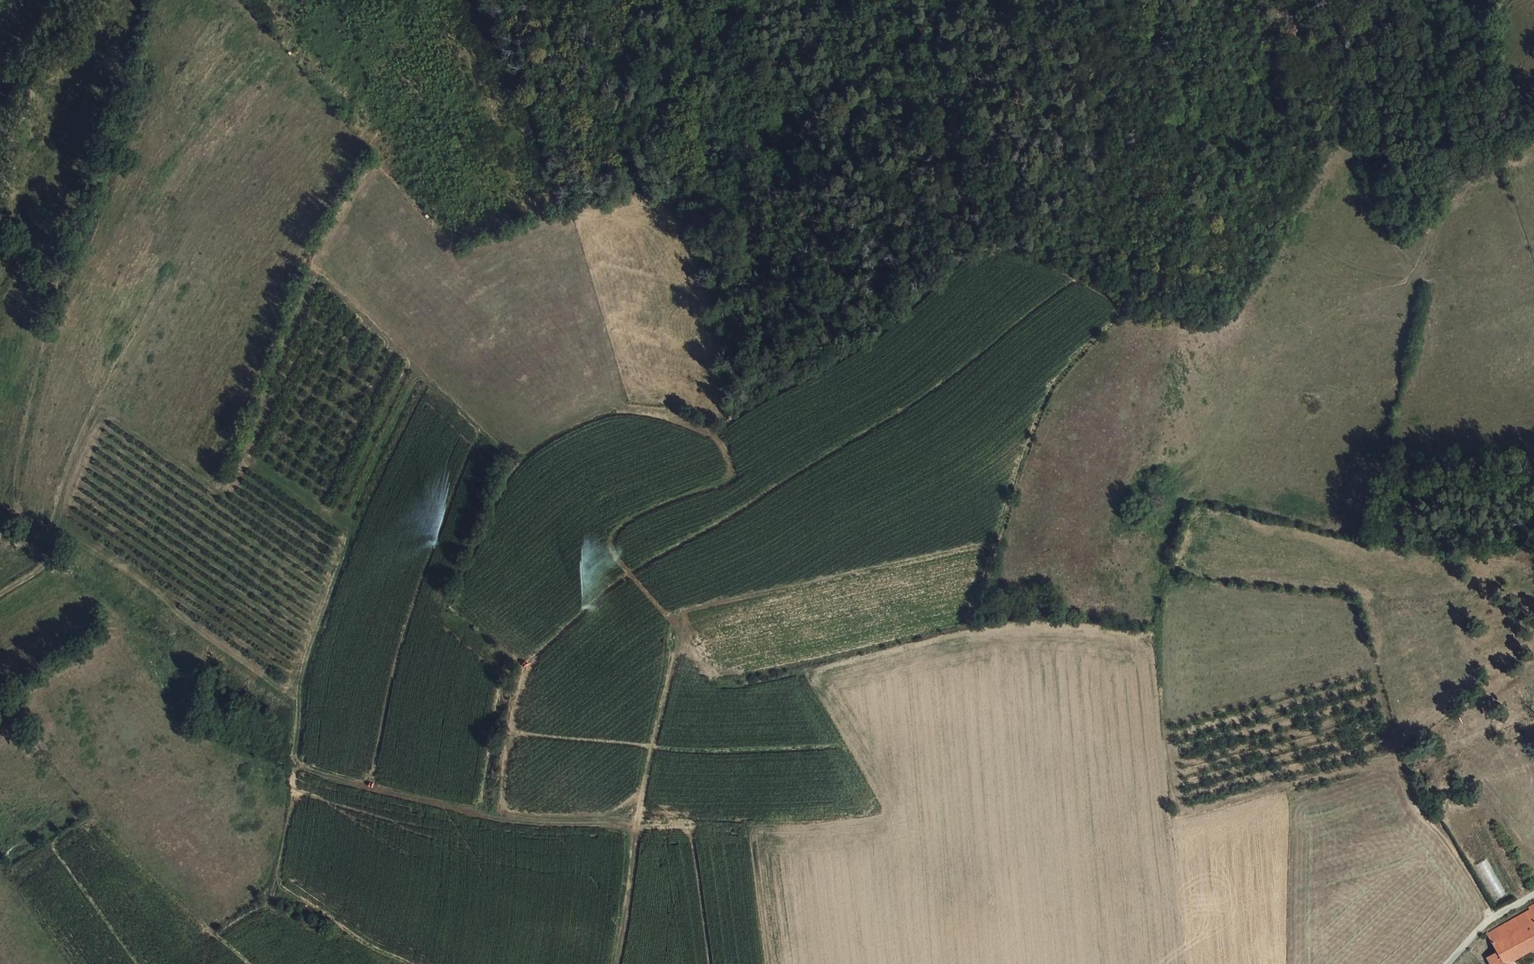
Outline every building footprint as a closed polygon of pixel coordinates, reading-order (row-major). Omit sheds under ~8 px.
[(601,543),(606,535),(597,529),(592,537),(596,540),(601,543)] [(323,687),(331,689),(334,681),(326,679),(323,687)] [(1530,902),(1490,926),(1501,946),(1492,951),(1499,963),(1518,963),(1512,953),(1516,951),(1533,940),(1533,904),(1531,905),(1530,902)] [(1516,951),(1512,953),(1518,963),(1523,963),(1516,951)]
